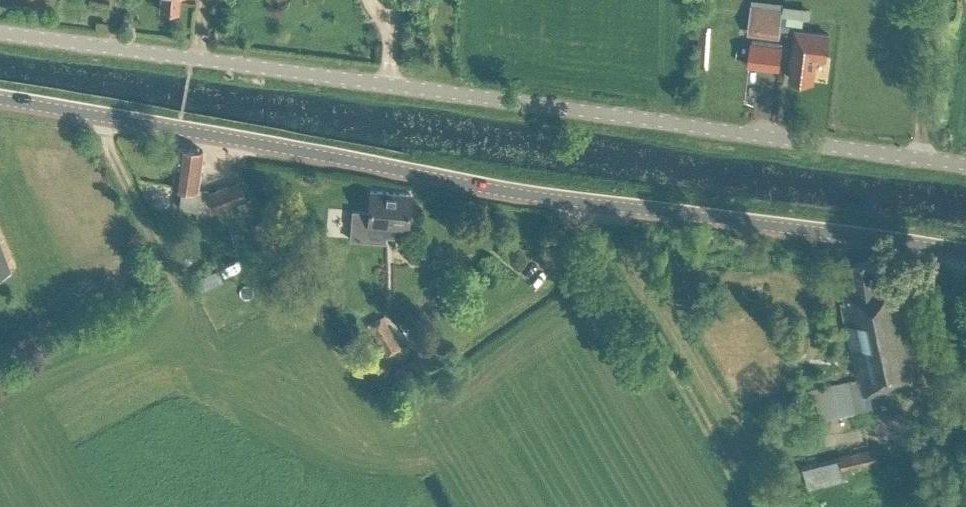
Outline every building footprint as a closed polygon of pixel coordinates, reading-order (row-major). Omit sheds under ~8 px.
[(159,8),(177,10),(178,0),(160,0),(159,8)] [(757,26),(756,33),(779,36),(782,6),(751,2),(749,25),(757,26)] [(789,76),(813,79),(816,55),(826,56),(829,32),(798,28),(796,44),(794,44),(789,76)] [(779,67),(782,45),(750,41),(747,63),(779,67)] [(196,186),(202,147),(177,144),(171,184),(182,185),(179,205),(197,208),(200,187),(196,186)] [(237,179),(209,191),(216,208),(244,197),(237,179)] [(407,225),(410,191),(370,188),(368,209),(351,208),(349,237),(385,240),(385,235),(393,235),(394,224),(407,225)] [(249,223),(257,238),(266,234),(258,219),(249,223)] [(10,269),(0,244),(0,273),(10,269)] [(862,393),(923,378),(902,275),(878,280),(873,256),(853,259),(858,285),(845,287),(847,300),(843,301),(862,393)] [(386,353),(400,345),(381,315),(368,323),(386,353)] [(874,444),(839,453),(802,462),(808,486),(845,477),(843,468),(878,460),(874,444)]
